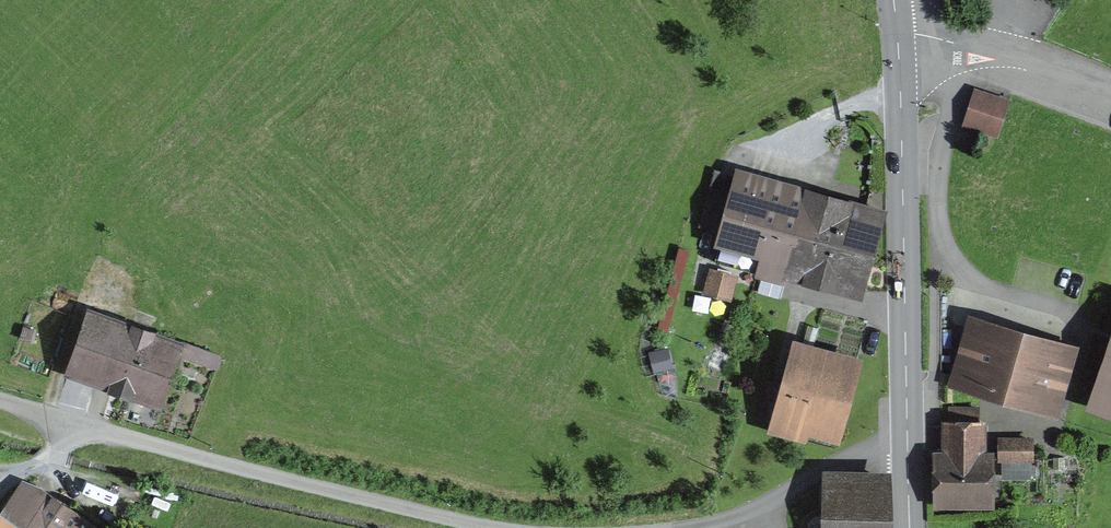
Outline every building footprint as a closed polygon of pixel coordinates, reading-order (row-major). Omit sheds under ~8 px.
[(1008,99),(974,88),(961,126),(995,137),(1008,99)] [(766,239),(793,246),(805,202),(808,194),(739,175),(715,262),(757,274),(766,239)] [(808,194),(805,202),(793,246),(811,251),(812,247),(861,261),(874,213),(828,200),(808,194)] [(793,246),(766,239),(757,274),(785,281),(787,272),(803,277),(804,271),(855,286),(861,261),(812,247),(811,251),(793,246)] [(736,299),(740,271),(710,266),(706,295),(736,299)] [(34,296),(16,351),(56,363),(73,309),(34,296)] [(156,395),(175,342),(90,311),(67,375),(94,385),(98,374),(114,380),(111,390),(129,396),(132,387),(156,395)] [(976,329),(961,380),(1050,405),(1066,347),(1048,342),(1045,349),(976,329)] [(830,429),(848,366),(800,353),(790,390),(771,385),(763,416),(781,421),(779,429),(801,436),(805,422),(830,429)] [(1110,408),(1110,356),(1095,403),(1110,408)] [(212,390),(220,368),(186,357),(179,379),(212,390)] [(987,500),(987,459),(979,459),(979,409),(950,409),(950,450),(939,450),(940,500),(987,500)] [(1001,440),(1002,460),(1030,459),(1029,439),(1001,440)] [(811,527),(882,527),(882,478),(831,477),(830,526),(811,526),(811,527)] [(26,483),(3,515),(22,527),(93,527),(26,483)] [(3,515),(0,520),(0,527),(22,527),(3,515)]
